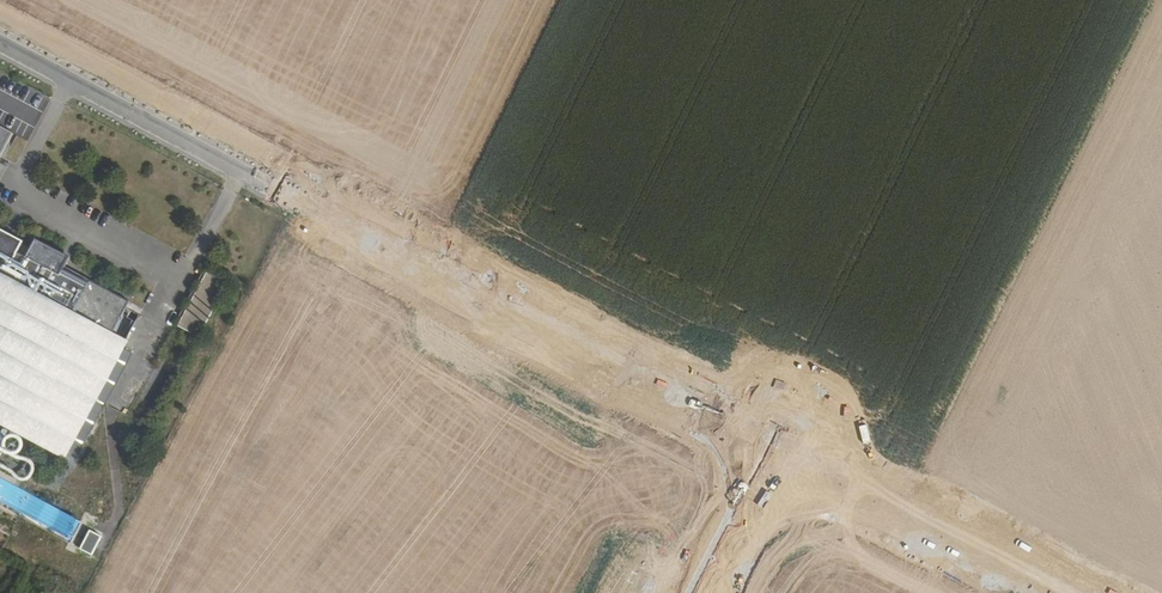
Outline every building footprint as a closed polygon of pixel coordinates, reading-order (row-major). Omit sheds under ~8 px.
[(62,446),(61,447),(69,452),(75,456),(130,353),(124,349),(123,351),(114,345),(114,346),(107,342),(112,332),(129,301),(65,267),(70,257),(62,253),(35,238),(30,248),(22,244),(23,241),(0,229),(0,412),(62,446)] [(227,283),(206,271),(177,326),(198,338),(227,283)] [(128,341),(112,332),(107,342),(114,346),(114,345),(123,351),(124,349),(128,341)] [(0,412),(0,425),(64,460),(69,452),(61,447),(62,446),(0,412)] [(12,437),(0,429),(0,454),(12,437)] [(101,536),(89,530),(79,549),(92,555),(101,536)]
